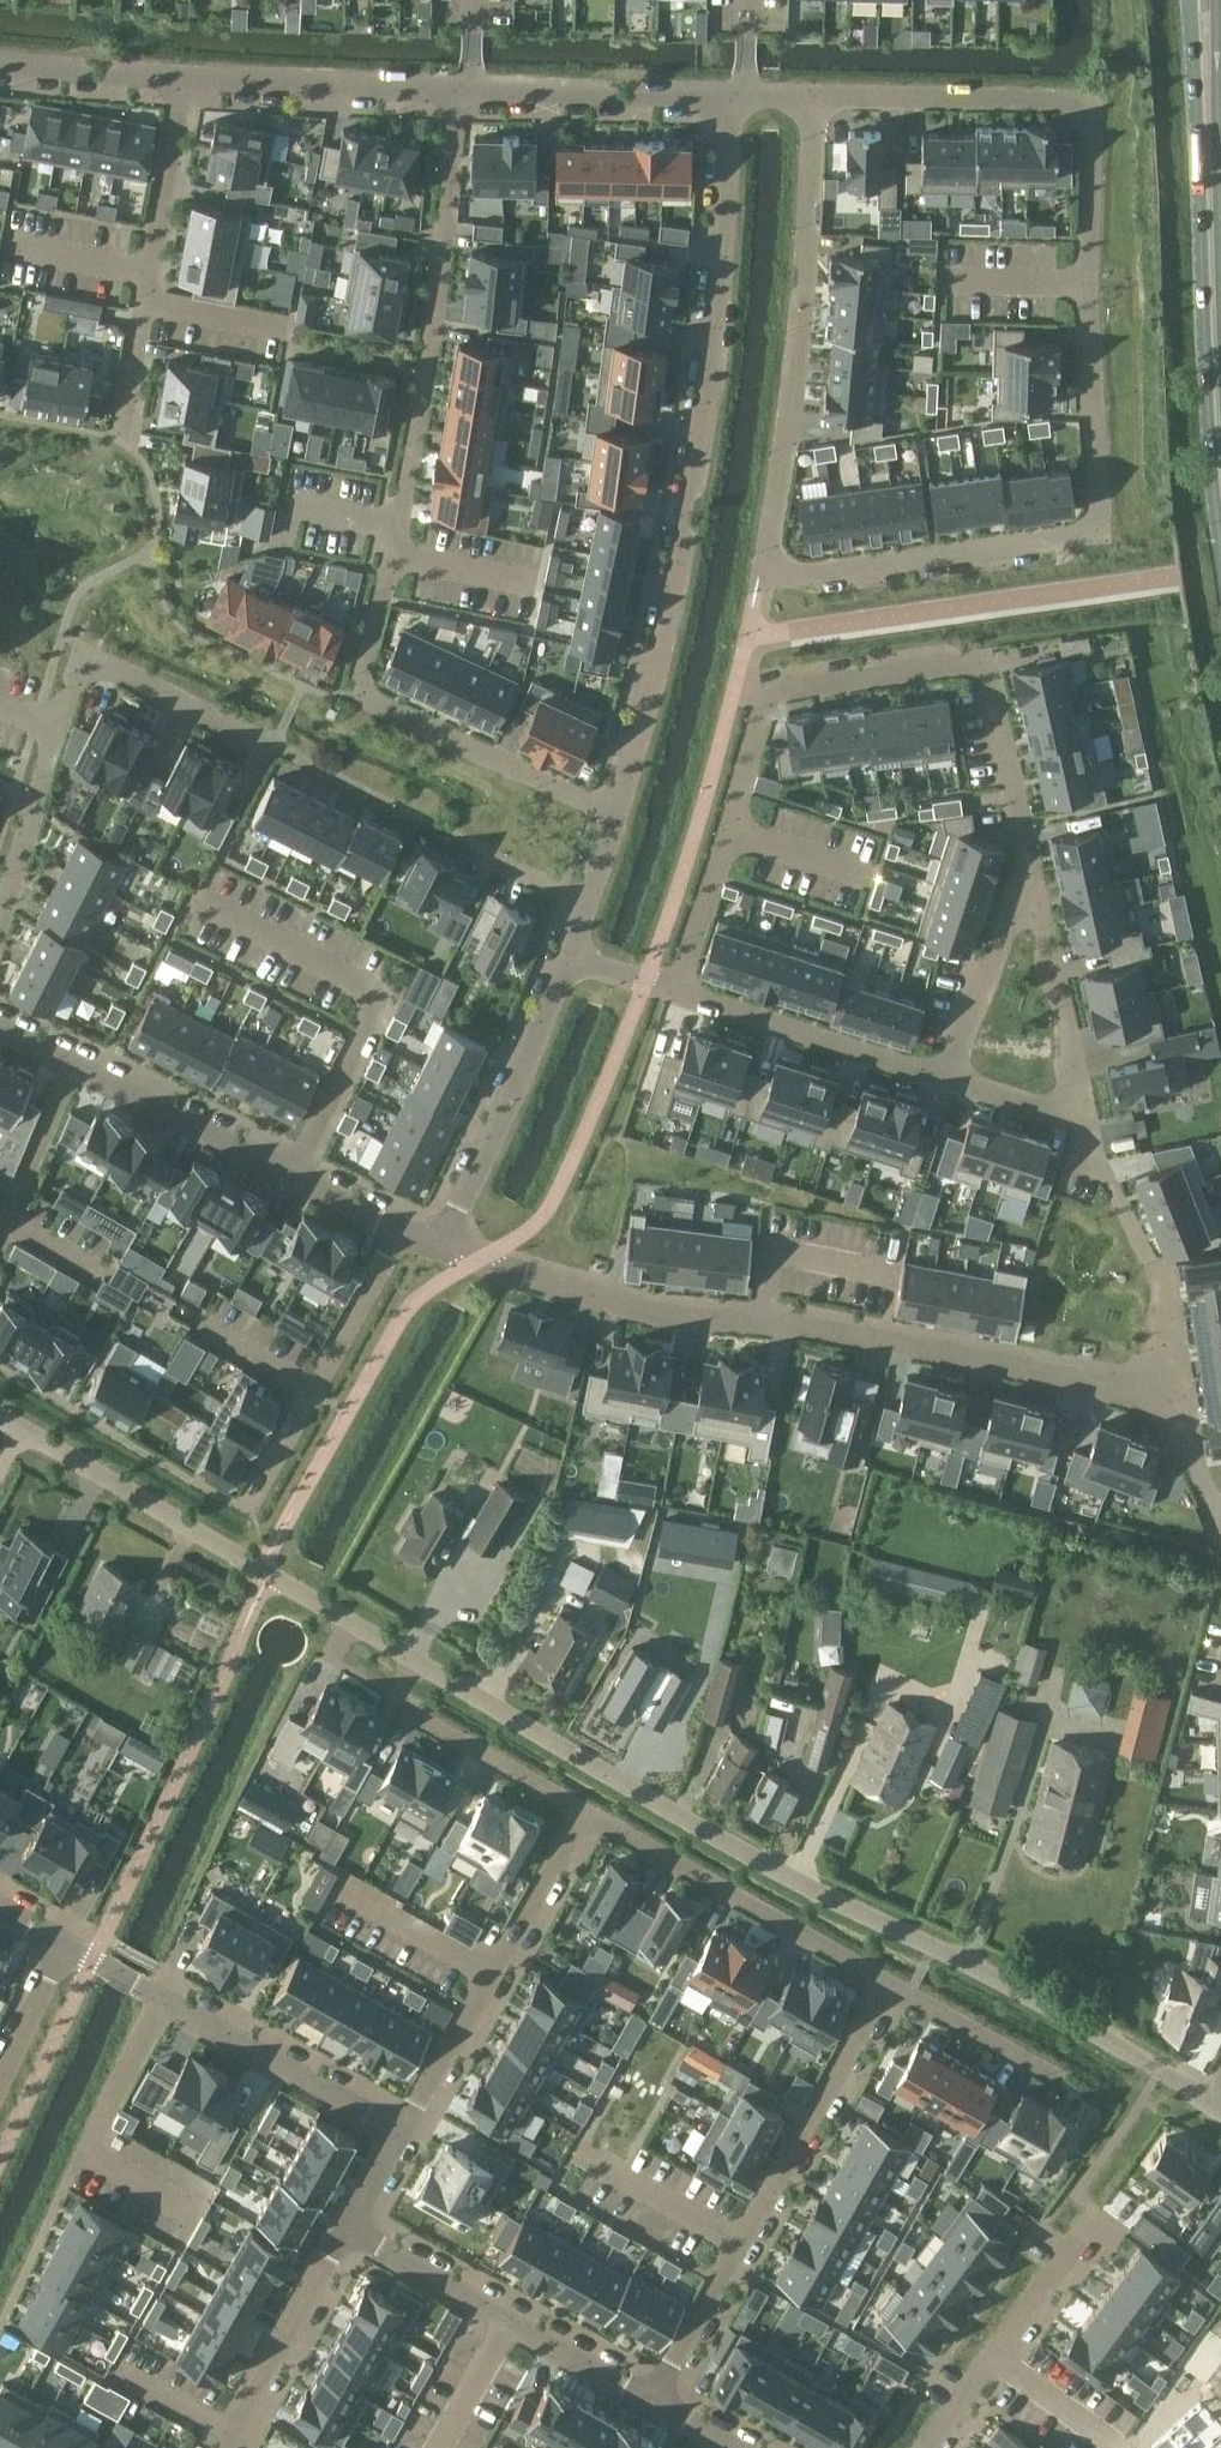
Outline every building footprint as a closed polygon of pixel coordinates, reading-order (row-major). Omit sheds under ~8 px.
[(188,1),(176,1),(176,15),(188,15),(188,1)] [(419,23),(419,33),(429,33),(429,23),(419,23)] [(25,149),(23,156),(54,162),(64,110),(33,104),(28,132),(26,140),(25,147),(25,149)] [(64,110),(54,162),(83,167),(93,115),(64,110)] [(93,115),(83,167),(113,173),(123,121),(93,115)] [(216,120),(211,146),(271,158),(276,133),(264,130),(264,129),(216,120)] [(123,121),(113,173),(147,180),(157,127),(123,121)] [(920,154),(903,154),(903,185),(919,185),(920,174),(948,174),(949,126),(921,126),(920,154)] [(975,127),(949,126),(948,174),(974,175),(975,127)] [(1001,128),(975,127),(974,175),(1000,176),(1001,132),(1001,128)] [(14,129),(12,138),(26,140),(28,132),(14,129)] [(324,144),(319,175),(361,183),(370,134),(342,129),(339,147),(324,144)] [(880,132),(842,131),(841,184),(879,184),(879,196),(895,196),(896,165),(879,165),(880,132)] [(1027,133),(1001,132),(1000,176),(1000,180),(1026,181),(1027,133)] [(1056,134),(1027,133),(1026,181),(1055,182),(1054,193),(1071,194),(1072,162),(1055,162),(1056,134)] [(370,134),(361,183),(386,188),(395,139),(370,134)] [(12,138),(11,146),(25,149),(25,147),(26,140),(12,138)] [(474,138),(473,189),(476,189),(475,194),(503,194),(504,139),(474,138)] [(395,139),(386,188),(410,192),(419,144),(395,139)] [(504,139),(503,194),(533,195),(532,200),(548,201),(548,174),(534,174),(535,140),(504,139)] [(611,144),(610,189),(635,189),(637,141),(611,144)] [(637,141),(635,189),(661,190),(662,145),(662,142),(637,141)] [(557,143),(556,188),(557,188),(557,200),(583,201),(584,188),(585,143),(557,143)] [(584,188),(583,201),(609,202),(610,189),(611,144),(585,143),(584,188)] [(662,145),(661,190),(689,191),(690,146),(662,145)] [(211,146),(206,172),(231,177),(228,193),(245,197),(270,202),(273,184),(266,183),(271,158),(211,146)] [(310,151),(308,165),(317,166),(320,152),(310,151)] [(308,165),(305,179),(314,181),(315,181),(317,166),(308,165)] [(823,178),(823,197),(836,198),(837,178),(823,178)] [(8,199),(10,190),(0,188),(0,197),(8,199)] [(39,190),(36,204),(46,206),(48,192),(39,190)] [(48,192),(46,206),(52,207),(55,208),(58,194),(48,192)] [(111,192),(110,199),(118,200),(119,194),(111,192)] [(191,203),(186,229),(247,240),(251,216),(242,214),(245,197),(228,193),(224,209),(191,203)] [(98,201),(95,215),(105,217),(108,203),(98,201)] [(108,203),(105,217),(115,219),(117,205),(108,203)] [(345,215),(343,225),(355,227),(357,217),(345,215)] [(381,215),(379,224),(394,227),(396,218),(381,215)] [(1009,216),(999,216),(999,233),(1009,233),(1009,216)] [(357,217),(355,227),(362,229),(368,230),(369,230),(371,220),(357,217)] [(973,233),(973,217),(963,217),(964,232),(973,233)] [(973,217),(973,233),(983,233),(982,217),(973,217)] [(474,222),(472,237),(501,240),(502,225),(474,222)] [(620,224),(619,233),(634,235),(635,226),(620,224)] [(660,224),(659,239),(686,242),(688,227),(660,224)] [(1026,224),(1026,234),(1041,234),(1042,224),(1026,224)] [(569,225),(568,234),(572,235),(581,236),(583,226),(569,225)] [(583,226),(581,236),(589,237),(596,238),(597,228),(583,226)] [(635,226),(634,235),(648,237),(649,228),(635,226)] [(186,229),(182,251),(242,263),(259,266),(264,243),(247,240),(186,229)] [(358,246),(353,274),(403,283),(408,256),(394,253),(397,235),(378,232),(369,230),(368,230),(362,229),(358,246)] [(572,235),(570,262),(586,263),(589,237),(581,236),(572,235)] [(300,236),(298,250),(308,252),(310,237),(300,236)] [(906,236),(906,251),(935,252),(936,236),(906,236)] [(470,252),(467,281),(519,286),(522,257),(532,258),(534,243),(505,240),(504,255),(470,252)] [(833,254),(830,283),(878,287),(881,259),(892,260),(894,243),(863,240),(861,257),(833,254)] [(617,241),(615,255),(624,256),(621,286),(673,293),(675,293),(677,279),(675,279),(677,263),(643,259),(645,245),(617,241)] [(298,250),(295,264),(305,266),(305,265),(308,252),(298,250)] [(182,251),(178,274),(196,277),(192,296),(235,304),(242,263),(182,251)] [(308,252),(305,265),(314,267),(317,267),(320,254),(308,252)] [(303,274),(302,279),(312,281),(314,267),(305,265),(305,266),(303,274)] [(278,269),(276,281),(292,284),(295,272),(278,269)] [(353,274),(348,299),(398,309),(403,283),(353,274)] [(467,281),(464,310),(498,314),(496,329),(525,331),(526,317),(516,316),(519,286),(467,281)] [(830,283),(828,309),(875,313),(878,287),(830,283)] [(607,314),(605,328),(633,332),(635,318),(669,323),(673,293),(621,286),(612,285),(608,315),(607,314)] [(47,293),(44,307),(71,312),(74,298),(47,293)] [(74,298),(71,312),(100,318),(103,303),(74,298)] [(348,299),(343,325),(393,335),(398,309),(348,299)] [(933,319),(934,304),(915,302),(914,317),(933,319)] [(828,309),(825,334),(873,339),(876,313),(875,313),(828,309)] [(296,316),(295,322),(311,325),(313,314),(297,311),(296,316)] [(932,332),(933,319),(914,317),(913,330),(932,332)] [(541,318),(540,336),(554,338),(555,332),(556,326),(556,320),(541,318)] [(954,322),(954,336),(968,336),(969,322),(954,322)] [(562,338),(561,345),(577,347),(580,325),(563,323),(563,330),(562,338)] [(1028,327),(997,327),(997,344),(1008,344),(1008,373),(1056,374),(1056,345),(1028,344),(1028,327)] [(603,343),(600,372),(659,380),(663,351),(631,347),(633,332),(605,328),(603,343)] [(825,334),(823,360),(828,361),(871,365),(873,339),(825,334)] [(457,344),(453,373),(509,382),(516,339),(488,335),(486,349),(457,344)] [(166,363),(161,389),(223,401),(231,358),(203,353),(200,369),(166,363)] [(914,354),(913,369),(931,370),(932,356),(914,354)] [(15,380),(10,403),(52,412),(62,360),(31,355),(26,382),(15,380)] [(0,372),(0,375),(6,376),(10,358),(3,357),(0,372)] [(62,360),(52,412),(94,420),(99,396),(87,394),(92,366),(62,360)] [(292,361),(282,413),(311,418),(312,415),(321,366),(292,361)] [(828,361),(825,386),(873,391),(875,365),(871,365),(828,361)] [(321,366),(312,415),(334,419),(344,371),(321,366)] [(344,371),(334,419),(358,424),(367,375),(344,371)] [(588,402),(587,415),(615,419),(616,406),(655,411),(659,380),(600,372),(596,403),(588,402)] [(453,373),(449,400),(492,407),(505,409),(509,382),(453,373)] [(1056,374),(1008,373),(1007,401),(995,401),(995,418),(1026,419),(1027,402),(1055,402),(1056,374)] [(358,424),(357,427),(384,432),(386,425),(391,426),(395,401),(390,400),(394,380),(367,375),(358,424)] [(927,381),(926,396),(937,397),(938,381),(927,381)] [(539,386),(536,400),(546,402),(546,399),(547,397),(547,395),(548,388),(539,386)] [(873,391),(825,386),(823,415),(850,418),(848,440),(880,435),(881,421),(871,420),(873,391)] [(161,389),(156,415),(187,421),(183,441),(194,443),(194,442),(214,445),(214,444),(215,444),(223,401),(161,389)] [(555,389),(552,407),(567,409),(569,390),(555,389)] [(926,396),(926,411),(937,412),(937,405),(937,397),(926,396)] [(449,400),(444,427),(488,434),(495,435),(500,436),(505,409),(492,407),(449,400)] [(937,412),(936,428),(946,426),(947,405),(937,405),(937,412)] [(587,415),(585,430),(594,431),(591,460),(640,466),(644,438),(613,434),(615,419),(587,415)] [(1031,433),(1030,421),(1021,422),(1023,435),(1031,433)] [(1040,421),(1030,421),(1031,433),(1041,432),(1040,421)] [(984,425),(975,426),(976,438),(985,437),(984,425)] [(976,438),(975,426),(965,427),(967,439),(976,438)] [(444,427),(440,454),(484,461),(491,462),(495,435),(488,434),(444,427)] [(533,427),(531,441),(540,442),(540,440),(541,438),(541,435),(541,433),(542,431),(542,428),(533,427)] [(308,433),(304,457),(310,459),(316,460),(321,435),(308,433)] [(273,435),(270,451),(285,454),(285,453),(288,438),(273,435)] [(934,435),(926,436),(928,447),(936,446),(934,435)] [(928,447),(926,436),(918,437),(920,448),(928,447)] [(531,441),(528,456),(537,458),(540,442),(531,441)] [(183,460),(179,484),(228,494),(241,496),(245,472),(243,471),(245,465),(267,470),(270,454),(215,444),(214,444),(214,445),(194,442),(194,443),(191,461),(183,460)] [(874,442),(867,443),(868,454),(876,452),(874,442)] [(868,454),(867,443),(860,444),(861,455),(868,454)] [(824,445),(816,446),(817,459),(825,458),(824,445)] [(817,459),(816,446),(807,448),(808,460),(817,459)] [(337,454),(335,463),(350,466),(351,457),(337,454)] [(440,454),(436,481),(479,488),(484,461),(440,454)] [(351,457),(350,466),(364,469),(366,460),(351,457)] [(577,489),(575,503),(600,507),(603,507),(605,493),(636,497),(638,482),(643,482),(645,467),(640,466),(591,460),(587,491),(577,489)] [(1062,462),(1036,466),(1043,513),(1068,510),(1062,462)] [(1010,469),(1017,517),(1043,513),(1036,466),(1010,469)] [(536,469),(526,467),(524,482),(533,483),(536,469)] [(985,477),(991,521),(1017,517),(1010,469),(985,473),(985,477)] [(542,476),(540,497),(555,499),(558,478),(542,476)] [(960,481),(966,529),(992,525),(991,521),(985,477),(960,481)] [(436,481),(431,508),(460,513),(458,527),(486,532),(492,490),(479,488),(436,481)] [(934,485),(941,532),(966,529),(960,481),(934,485)] [(175,514),(171,535),(196,540),(200,519),(235,526),(241,496),(179,484),(173,514),(175,514)] [(875,488),(882,536),(907,532),(901,485),(875,488)] [(908,489),(915,536),(941,532),(934,485),(908,489)] [(850,497),(856,540),(882,536),(875,488),(849,492),(850,497)] [(824,500),(831,548),(857,544),(856,540),(850,497),(824,500)] [(535,500),(532,513),(551,517),(553,503),(535,500)] [(799,504),(805,552),(831,548),(824,500),(799,504)] [(248,503),(243,531),(268,536),(273,508),(248,503)] [(559,509),(556,523),(565,525),(568,511),(559,509)] [(597,509),(593,530),(634,539),(639,517),(597,509)] [(556,523),(554,536),(563,538),(565,525),(556,523)] [(593,530),(588,553),(629,562),(634,539),(593,530)] [(588,553),(583,575),(625,584),(629,562),(588,553)] [(550,554),(547,568),(556,570),(559,556),(550,554)] [(285,556),(282,571),(291,572),(294,558),(285,556)] [(328,564),(325,579),(335,580),(337,566),(328,564)] [(337,566),(335,580),(344,582),(347,568),(337,566)] [(547,568),(544,582),(553,584),(556,570),(547,568)] [(227,577),(205,624),(248,644),(270,597),(276,583),(245,569),(239,583),(227,577)] [(583,575),(578,598),(620,607),(625,584),(583,575)] [(270,597),(248,644),(272,655),(274,650),(294,608),(270,597)] [(578,598),(574,621),(615,630),(620,607),(578,598)] [(540,600),(537,614),(547,615),(549,602),(540,600)] [(294,608),(274,650),(298,661),(319,614),(296,604),(294,608)] [(319,614),(298,661),(321,671),(342,625),(346,618),(322,608),(319,614)] [(428,613),(426,623),(439,625),(441,616),(428,613)] [(537,614),(535,627),(544,629),(547,615),(537,614)] [(441,616),(439,625),(454,628),(456,619),(441,616)] [(574,621),(569,643),(584,646),(580,668),(605,673),(609,651),(611,651),(615,630),(574,621)] [(489,626),(487,635),(500,638),(502,629),(489,626)] [(502,629),(500,638),(515,641),(517,632),(502,629)] [(402,631),(381,675),(411,689),(431,644),(402,631)] [(1087,637),(1058,641),(1061,654),(1089,647),(1087,637)] [(431,644),(411,689),(438,701),(458,657),(431,644)] [(1037,665),(1012,670),(1018,698),(1065,688),(1075,685),(1069,659),(1059,661),(1059,660),(1055,660),(1054,655),(1035,659),(1037,665)] [(458,657),(438,701),(466,714),(486,669),(458,657)] [(486,669),(466,714),(496,728),(516,684),(486,669)] [(1128,674),(1113,677),(1115,687),(1130,683),(1128,674)] [(532,711),(517,742),(546,755),(571,700),(532,681),(520,705),(532,711)] [(1065,688),(1018,698),(1018,700),(1020,700),(1025,723),(1070,713),(1065,688)] [(947,699),(918,703),(925,750),(953,746),(947,699)] [(1134,699),(1118,702),(1120,712),(1136,708),(1134,699)] [(571,700),(546,755),(572,768),(593,722),(592,722),(597,712),(571,700)] [(918,703),(893,706),(899,754),(925,750),(918,703)] [(841,709),(847,756),(873,753),(867,710),(866,705),(841,709)] [(873,753),(874,758),(899,754),(893,706),(867,710),(873,753)] [(841,709),(815,713),(822,760),(847,756),(841,709)] [(815,713),(786,717),(790,745),(774,747),(778,778),(795,775),(793,764),(822,760),(815,713)] [(1070,713),(1025,723),(1030,748),(1076,738),(1070,713)] [(112,769),(133,728),(121,721),(122,719),(114,715),(113,717),(108,715),(96,739),(79,731),(70,757),(109,776),(112,769)] [(1124,728),(1122,728),(1124,741),(1142,737),(1139,724),(1124,728)] [(159,741),(133,728),(112,769),(138,782),(133,792),(146,799),(159,773),(146,766),(159,741)] [(1076,738),(1030,748),(1031,750),(1034,749),(1039,773),(1098,760),(1092,735),(1076,738)] [(168,787),(194,800),(215,758),(189,745),(172,779),(159,773),(146,799),(159,805),(168,787)] [(1145,750),(1135,752),(1138,767),(1148,764),(1145,750)] [(240,771),(215,758),(194,800),(220,813),(210,831),(223,838),(236,812),(223,806),(240,771)] [(1098,760),(1039,773),(1045,802),(1088,792),(1104,789),(1098,760)] [(758,774),(754,787),(763,790),(768,777),(758,774)] [(275,778),(253,821),(274,831),(296,789),(275,778)] [(296,789),(274,831),(295,842),(316,799),(296,789)] [(919,796),(905,798),(907,811),(922,809),(919,796)] [(960,796),(932,800),(934,816),(944,815),(962,812),(960,796)] [(833,798),(828,810),(842,815),(845,805),(833,798)] [(907,811),(905,798),(892,800),(894,814),(907,811)] [(316,799),(295,842),(315,852),(337,810),(316,799)] [(867,818),(881,815),(880,804),(866,807),(867,818)] [(337,810),(315,852),(335,862),(358,820),(337,810)] [(962,812),(944,815),(946,827),(957,830),(948,858),(994,872),(1002,845),(974,836),(977,827),(975,811),(962,812)] [(356,825),(334,866),(354,877),(376,835),(356,825)] [(1107,826),(1051,838),(1058,867),(1103,857),(1113,854),(1107,826)] [(1162,829),(1153,831),(1156,845),(1165,843),(1162,829)] [(376,835),(354,877),(373,887),(397,845),(376,835)] [(77,842),(64,868),(107,890),(120,864),(77,842)] [(899,853),(886,848),(882,864),(894,868),(899,853)] [(251,854),(245,867),(253,871),(260,858),(251,854)] [(1167,854),(1158,856),(1161,871),(1171,869),(1167,854)] [(443,869),(417,855),(398,892),(425,906),(427,903),(440,910),(456,879),(441,871),(443,869)] [(1103,857),(1058,867),(1063,892),(1108,882),(1103,857)] [(260,858),(253,871),(262,875),(269,862),(260,858)] [(940,882),(986,897),(994,872),(948,858),(940,882)] [(882,864),(881,864),(876,880),(887,886),(894,868),(882,864)] [(64,868),(50,895),(93,917),(107,890),(64,868)] [(293,874),(286,888),(295,892),(301,879),(293,874)] [(301,879),(295,892),(303,896),(310,883),(301,879)] [(1063,892),(1062,892),(1067,917),(1068,917),(1121,906),(1124,905),(1119,880),(1108,882),(1063,892)] [(986,897),(940,882),(932,907),(978,922),(986,897)] [(1173,882),(1164,884),(1166,896),(1176,894),(1173,882)] [(741,889),(726,884),(722,896),(737,901),(741,889)] [(50,895),(37,922),(80,943),(93,917),(50,895)] [(334,896),(327,909),(336,913),(343,900),(334,896)] [(775,912),(778,901),(764,896),(761,908),(775,912)] [(343,900),(336,913),(345,917),(351,904),(343,900)] [(793,905),(779,901),(775,912),(790,916),(793,905)] [(882,907),(869,902),(865,918),(878,923),(882,907)] [(497,908),(482,939),(488,942),(485,948),(514,964),(526,939),(523,938),(530,913),(516,906),(514,909),(506,905),(504,911),(497,908)] [(1121,906),(1068,917),(1075,946),(1111,938),(1115,952),(1120,951),(1145,945),(1141,932),(1128,935),(1121,906)] [(174,913),(161,907),(157,916),(170,922),(174,913)] [(978,922),(932,907),(923,934),(969,949),(978,922)] [(825,926),(829,916),(815,913),(812,922),(825,926)] [(170,922),(157,916),(152,924),(165,931),(170,922)] [(842,922),(829,918),(826,927),(839,931),(842,922)] [(883,938),(887,927),(874,923),(870,934),(883,938)] [(41,925),(30,945),(73,967),(84,946),(41,925)] [(743,934),(718,926),(704,972),(728,980),(743,934)] [(901,931),(887,927),(883,938),(897,943),(901,931)] [(768,942),(743,934),(728,980),(753,988),(766,946),(768,942)] [(936,956),(939,943),(927,939),(924,952),(936,956)] [(1087,980),(1082,981),(1086,999),(1091,998),(1092,1004),(1142,992),(1136,963),(1154,959),(1150,944),(1145,945),(1120,951),(1124,966),(1086,975),(1087,980)] [(30,945),(20,966),(63,987),(73,967),(30,945)] [(791,955),(766,946),(753,988),(752,992),(776,1000),(791,955)] [(170,949),(165,959),(189,972),(194,961),(170,949)] [(816,962),(791,955),(776,1000),(801,1008),(816,962)] [(205,963),(196,959),(189,972),(198,976),(205,963)] [(147,968),(134,961),(129,970),(142,976),(147,968)] [(816,962),(801,1008),(824,1015),(840,970),(816,962)] [(213,968),(205,963),(198,976),(207,981),(213,968)] [(20,966),(10,986),(52,1008),(63,987),(20,966)] [(441,976),(419,966),(404,997),(425,1008),(432,993),(441,976)] [(874,974),(849,966),(835,1011),(859,1019),(874,974)] [(142,976),(129,970),(125,978),(138,985),(142,976)] [(874,974),(859,1019),(884,1027),(899,982),(874,974)] [(899,982),(884,1027),(909,1035),(923,990),(899,982)] [(258,991),(250,986),(243,999),(252,1004),(258,991)] [(1092,1006),(1087,1007),(1091,1027),(1096,1026),(1097,1030),(1098,1030),(1099,1033),(1120,1028),(1123,1044),(1149,1038),(1164,1035),(1154,990),(1142,992),(1092,1004),(1091,1004),(1092,1006)] [(267,995),(258,991),(252,1004),(260,1008),(267,995)] [(432,993),(425,1008),(442,1016),(449,1002),(432,993)] [(113,1002),(108,1011),(121,1017),(126,1009),(113,1002)] [(151,1002),(130,1044),(156,1058),(178,1015),(151,1002)] [(121,1017),(108,1011),(104,1020),(117,1026),(121,1017)] [(312,1018),(304,1014),(297,1027),(306,1031),(312,1018)] [(205,1029),(178,1015),(156,1058),(183,1072),(205,1029)] [(407,1022),(394,1015),(390,1024),(403,1030),(407,1022)] [(321,1023),(312,1018),(306,1031),(314,1036),(321,1023)] [(438,1023),(427,1044),(470,1065),(480,1044),(438,1023)] [(403,1030),(390,1024),(386,1032),(399,1039),(403,1030)] [(1154,1060),(1110,1069),(1117,1102),(1128,1099),(1129,1101),(1159,1094),(1158,1093),(1165,1091),(1165,1089),(1170,1088),(1171,1091),(1190,1087),(1182,1051),(1199,1047),(1195,1028),(1164,1035),(1149,1038),(1154,1060)] [(231,1042),(205,1029),(183,1072),(210,1085),(231,1042)] [(666,1056),(656,1086),(672,1091),(676,1080),(703,1089),(718,1043),(691,1035),(682,1062),(666,1056)] [(261,1052),(234,1038),(213,1081),(240,1095),(261,1052)] [(745,1052),(718,1043),(703,1089),(731,1098),(728,1108),(743,1113),(753,1083),(737,1078),(745,1052)] [(427,1044),(417,1064),(459,1086),(470,1065),(427,1044)] [(288,1066),(261,1052),(240,1095),(266,1108),(288,1066)] [(386,1063),(373,1056),(369,1065),(382,1071),(386,1063)] [(769,1089),(753,1083),(743,1113),(759,1118),(763,1107),(790,1116),(805,1070),(778,1062),(769,1089)] [(417,1064),(406,1085),(448,1106),(459,1086),(417,1064)] [(7,1065),(0,1077),(0,1129),(26,1142),(40,1111),(21,1102),(33,1078),(31,1077),(32,1074),(19,1067),(17,1070),(7,1065)] [(369,1065),(365,1073),(378,1080),(382,1071),(369,1065)] [(316,1080),(288,1066),(266,1108),(294,1122),(316,1080)] [(833,1079),(805,1070),(790,1116),(818,1125),(814,1136),(830,1141),(840,1111),(824,1106),(833,1079)] [(410,1088),(397,1114),(439,1136),(453,1109),(410,1088)] [(856,1117),(840,1111),(830,1141),(846,1146),(850,1135),(877,1144),(892,1098),(864,1090),(856,1117)] [(919,1107),(892,1098),(877,1144),(905,1153),(901,1164),(917,1169),(927,1139),(911,1134),(919,1107)] [(359,1117),(346,1110),(342,1119),(354,1126),(359,1117)] [(61,1137),(109,1167),(134,1125),(109,1111),(103,1121),(91,1114),(86,1122),(71,1113),(61,1137)] [(397,1114),(383,1141),(426,1163),(439,1136),(397,1114)] [(970,1115),(956,1160),(983,1168),(997,1124),(970,1115)] [(1143,1117),(1133,1119),(1137,1137),(1147,1135),(1143,1117)] [(354,1126),(342,1119),(337,1128),(350,1134),(354,1126)] [(997,1124),(983,1168),(1007,1176),(1022,1132),(997,1124)] [(157,1139),(134,1125),(109,1167),(156,1194),(172,1168),(150,1155),(157,1139)] [(1022,1132),(1007,1176),(1034,1185),(1041,1165),(1048,1140),(1022,1132)] [(676,1135),(671,1149),(683,1153),(688,1138),(676,1135)] [(16,1139),(10,1154),(20,1158),(26,1144),(24,1143),(16,1139)] [(383,1141),(369,1168),(412,1190),(426,1163),(383,1141)] [(715,1147),(710,1161),(727,1166),(731,1152),(715,1147)] [(747,1153),(742,1170),(770,1179),(775,1162),(747,1153)] [(198,1212),(221,1171),(197,1156),(191,1167),(183,1161),(173,1178),(182,1183),(173,1197),(198,1212)] [(1179,1160),(1136,1177),(1146,1202),(1189,1185),(1179,1160)] [(245,1182),(223,1169),(199,1210),(221,1223),(223,1221),(245,1182)] [(271,1195),(246,1181),(245,1182),(223,1221),(258,1242),(269,1223),(258,1217),(271,1195)] [(1189,1185),(1146,1202),(1155,1226),(1198,1209),(1189,1185)] [(905,1189),(895,1218),(912,1223),(921,1194),(905,1189)] [(655,1192),(653,1206),(663,1208),(665,1193),(655,1192)] [(665,1193),(663,1208),(673,1209),(675,1194),(665,1193)] [(76,1195),(67,1211),(68,1211),(80,1218),(89,1203),(76,1195)] [(715,1199),(713,1214),(723,1215),(725,1200),(715,1199)] [(725,1200),(723,1215),(733,1216),(735,1202),(725,1200)] [(1198,1209),(1155,1226),(1165,1251),(1208,1235),(1198,1209)] [(306,1270),(330,1229),(305,1214),(299,1225),(286,1218),(269,1249),(306,1270)] [(630,1222),(623,1274),(625,1274),(655,1278),(661,1226),(630,1222)] [(360,1241),(333,1225),(330,1229),(306,1270),(305,1272),(348,1298),(368,1262),(353,1253),(360,1241)] [(661,1226),(655,1278),(685,1281),(691,1230),(661,1226)] [(691,1230),(685,1281),(715,1285),(721,1234),(691,1230)] [(910,1230),(907,1244),(917,1246),(919,1232),(910,1230)] [(721,1234),(715,1285),(746,1289),(752,1237),(750,1237),(721,1234)] [(961,1240),(958,1254),(968,1256),(970,1241),(961,1240)] [(970,1241),(968,1256),(977,1258),(980,1243),(970,1241)] [(15,1243),(9,1258),(48,1281),(56,1267),(15,1243)] [(1028,1245),(1023,1259),(1032,1262),(1037,1248),(1028,1245)] [(1176,1260),(1178,1272),(1186,1271),(1189,1292),(1220,1287),(1220,1253),(1219,1254),(1176,1260)] [(151,1254),(139,1274),(155,1283),(167,1263),(151,1254)] [(904,1261),(894,1313),(896,1313),(925,1318),(934,1267),(910,1262),(906,1262),(906,1261),(904,1261)] [(199,1262),(188,1282),(208,1293),(219,1273),(199,1262)] [(167,1263),(155,1283),(171,1292),(183,1273),(167,1263)] [(111,1266),(103,1278),(129,1293),(132,1294),(139,1282),(111,1266)] [(48,1281),(48,1282),(59,1289),(68,1274),(56,1267),(48,1281)] [(934,1267),(925,1318),(954,1324),(964,1273),(934,1267)] [(993,1279),(983,1330),(1015,1336),(1025,1284),(1027,1274),(1026,1273),(996,1267),(995,1267),(993,1279)] [(964,1273),(954,1324),(983,1330),(993,1279),(964,1273)] [(129,1293),(103,1278),(96,1290),(121,1305),(129,1293)] [(1184,1314),(1186,1324),(1220,1319),(1220,1287),(1189,1292),(1192,1313),(1184,1314)] [(7,1353),(9,1351),(31,1313),(6,1299),(0,1309),(0,1348),(7,1353)] [(508,1307),(495,1352),(519,1358),(513,1378),(568,1393),(577,1362),(561,1357),(566,1341),(571,1321),(528,1309),(527,1312),(508,1307)] [(53,1326),(31,1313),(9,1351),(31,1364),(53,1326)] [(1186,1324),(1187,1335),(1196,1334),(1199,1355),(1220,1351),(1220,1319),(1186,1324)] [(79,1339),(54,1324),(53,1326),(31,1364),(30,1366),(55,1380),(62,1368),(73,1375),(88,1351),(76,1344),(79,1339)] [(302,1326),(296,1338),(306,1344),(313,1332),(302,1326)] [(207,1344),(185,1333),(166,1366),(187,1379),(196,1365),(207,1345),(207,1344)] [(87,1393),(132,1420),(154,1382),(128,1367),(139,1349),(120,1338),(87,1393)] [(588,1380),(583,1409),(599,1412),(603,1396),(632,1402),(643,1342),(627,1339),(626,1345),(612,1343),(605,1383),(588,1380)] [(643,1342),(632,1402),(661,1407),(658,1423),(675,1427),(680,1397),(664,1394),(672,1354),(658,1351),(659,1346),(643,1342)] [(222,1353),(207,1345),(196,1365),(210,1373),(222,1353)] [(1194,1377),(1195,1387),(1220,1383),(1220,1351),(1199,1355),(1202,1375),(1194,1377)] [(681,1398),(676,1427),(693,1430),(696,1414),(725,1420),(736,1360),(720,1357),(719,1363),(705,1360),(698,1401),(681,1398)] [(736,1360),(725,1420),(754,1425),(765,1372),(751,1369),(752,1363),(736,1360)] [(805,1374),(799,1395),(807,1397),(800,1423),(834,1432),(828,1454),(857,1462),(873,1402),(847,1395),(853,1372),(816,1362),(812,1376),(805,1374)] [(223,1402),(266,1424),(279,1401),(267,1394),(272,1385),(243,1368),(223,1402)] [(884,1405),(876,1433),(891,1437),(895,1423),(924,1430),(936,1383),(907,1375),(898,1408),(884,1405)] [(936,1383),(924,1430),(952,1438),(950,1448),(965,1451),(972,1423),(958,1419),(965,1390),(936,1383)] [(1195,1387),(1197,1398),(1205,1396),(1208,1417),(1220,1415),(1220,1383),(1195,1387)] [(152,1391),(144,1404),(163,1415),(171,1401),(152,1390),(152,1391)] [(987,1426),(983,1441),(1012,1448),(1024,1401),(995,1393),(987,1426)] [(1024,1401),(1012,1448),(1041,1456),(1038,1466),(1053,1469),(1060,1441),(1046,1437),(1054,1408),(1024,1401)] [(223,1402),(210,1424),(252,1448),(265,1426),(223,1402)] [(1203,1439),(1205,1451),(1220,1449),(1220,1415),(1208,1417),(1211,1438),(1203,1439)] [(1075,1449),(1065,1477),(1079,1483),(1084,1468),(1112,1479),(1129,1432),(1100,1422),(1089,1455),(1075,1449)] [(252,1448),(210,1424),(189,1461),(230,1485),(252,1448)] [(1129,1432),(1112,1479),(1140,1489),(1136,1498),(1151,1503),(1161,1475),(1147,1470),(1157,1443),(1129,1432)] [(597,1489),(596,1491),(615,1495),(615,1492),(623,1454),(604,1450),(597,1489)] [(619,1477),(616,1494),(629,1496),(632,1480),(619,1477)] [(494,1552),(524,1500),(498,1484),(476,1521),(467,1516),(468,1515),(433,1495),(421,1515),(412,1510),(400,1530),(409,1535),(399,1551),(409,1557),(411,1562),(420,1567),(425,1566),(435,1572),(460,1530),(468,1535),(467,1536),(494,1552)] [(566,1495),(560,1523),(600,1531),(602,1515),(614,1517),(616,1504),(566,1495)] [(663,1519),(658,1550),(733,1564),(739,1533),(663,1519)] [(0,1546),(0,1581),(6,1584),(0,1596),(0,1603),(34,1620),(54,1581),(35,1571),(39,1563),(42,1565),(52,1544),(20,1527),(10,1547),(2,1543),(0,1546)] [(773,1543),(767,1566),(791,1572),(797,1549),(773,1543)] [(582,1591),(600,1558),(579,1547),(561,1580),(582,1591)] [(973,1584),(880,1560),(873,1584),(966,1608),(973,1584)] [(102,1565),(79,1609),(118,1628),(141,1584),(102,1565)] [(658,1623),(667,1607),(647,1597),(650,1592),(603,1568),(589,1595),(635,1620),(639,1613),(658,1623)] [(821,1607),(820,1642),(842,1643),(843,1608),(821,1607)] [(564,1688),(594,1635),(557,1613),(536,1653),(530,1650),(523,1663),(564,1688)] [(124,1629),(111,1656),(140,1670),(153,1644),(124,1629)] [(1036,1684),(1045,1648),(1022,1642),(1013,1678),(1036,1684)] [(157,1645),(147,1666),(171,1677),(181,1657),(157,1645)] [(726,1720),(740,1662),(720,1657),(702,1714),(726,1720)] [(828,1763),(838,1729),(853,1671),(841,1666),(832,1663),(805,1756),(828,1763)] [(625,1673),(604,1711),(622,1722),(631,1706),(641,1713),(637,1719),(651,1727),(667,1697),(625,1673)] [(1069,1673),(1060,1705),(1093,1714),(1102,1683),(1069,1673)] [(982,1675),(954,1737),(951,1736),(932,1778),(954,1788),(949,1797),(958,1801),(964,1786),(956,1782),(966,1762),(975,1766),(981,1753),(972,1749),(973,1747),(978,1749),(1007,1687),(982,1675)] [(290,1716),(268,1754),(289,1766),(302,1743),(323,1754),(354,1701),(327,1685),(305,1724),(290,1716)] [(1196,1690),(1193,1700),(1204,1703),(1206,1693),(1196,1690)] [(1203,1707),(1220,1713),(1220,1697),(1206,1693),(1204,1703),(1203,1707)] [(1151,1762),(1166,1706),(1141,1699),(1138,1712),(1133,1711),(1122,1754),(1151,1762)] [(323,1754),(322,1757),(347,1771),(342,1781),(356,1789),(372,1763),(358,1756),(381,1716),(354,1701),(323,1754)] [(903,1799),(910,1784),(906,1782),(933,1723),(889,1703),(854,1779),(898,1799),(899,1797),(903,1799)] [(1005,1812),(1036,1722),(1000,1710),(969,1800),(1005,1812)] [(55,1729),(39,1759),(54,1768),(70,1738),(55,1729)] [(132,1732),(125,1745),(137,1752),(144,1739),(132,1732)] [(731,1797),(754,1748),(733,1735),(708,1785),(731,1797)] [(1082,1861),(1109,1757),(1053,1742),(1026,1846),(1082,1861)] [(372,1769),(357,1795),(370,1803),(373,1797),(399,1812),(428,1761),(402,1746),(385,1776),(372,1769)] [(1171,1755),(1169,1765),(1183,1768),(1185,1759),(1171,1755)] [(399,1812),(398,1814),(423,1828),(422,1831),(435,1839),(450,1813),(437,1806),(454,1776),(428,1761),(399,1812)] [(782,1823),(799,1794),(787,1788),(788,1785),(765,1772),(747,1802),(782,1823)] [(252,1780),(240,1801),(260,1812),(272,1791),(252,1780)] [(12,1811),(26,1819),(41,1792),(29,1786),(22,1798),(0,1786),(0,1832),(12,1811)] [(39,1826),(22,1857),(48,1872),(76,1822),(50,1808),(54,1800),(41,1792),(26,1819),(39,1826)] [(456,1816),(441,1845),(465,1859),(466,1857),(480,1865),(510,1811),(485,1796),(469,1824),(456,1816)] [(510,1811),(480,1865),(506,1880),(538,1823),(511,1808),(510,1811)] [(76,1822),(48,1872),(51,1874),(50,1876),(73,1889),(92,1855),(105,1863),(120,1837),(105,1828),(103,1831),(79,1817),(76,1822)] [(318,1818),(307,1838),(318,1844),(324,1848),(326,1844),(335,1828),(318,1818)] [(279,1833),(270,1850),(281,1856),(290,1839),(279,1833)] [(324,1848),(320,1854),(333,1862),(339,1852),(326,1844),(324,1848)] [(610,1862),(577,1921),(604,1936),(606,1933),(620,1942),(640,1906),(627,1898),(638,1878),(610,1862)] [(322,1864),(303,1899),(318,1908),(338,1873),(322,1864)] [(1212,1919),(1220,1920),(1220,1875),(1218,1875),(1212,1919)] [(212,1925),(196,1954),(211,1962),(209,1965),(221,1972),(254,1914),(213,1891),(198,1917),(212,1925)] [(640,1906),(620,1942),(636,1951),(640,1944),(666,1958),(694,1910),(666,1893),(654,1914),(640,1906)] [(454,1910),(444,1929),(472,1945),(483,1926),(454,1910)] [(254,1914),(221,1972),(233,1978),(234,1975),(249,1984),(266,1956),(279,1963),(294,1937),(254,1914)] [(686,1951),(671,1979),(684,1986),(687,1980),(713,1995),(743,1942),(730,1935),(729,1938),(715,1930),(699,1958),(686,1951)] [(331,1941),(324,1954),(332,1958),(339,1946),(331,1941)] [(1153,2013),(1157,2015),(1155,2018),(1186,2033),(1187,2029),(1191,2031),(1200,2010),(1203,2012),(1210,1997),(1207,1995),(1215,1976),(1220,1979),(1220,1942),(1210,1941),(1204,1953),(1197,1968),(1177,1960),(1174,1965),(1167,1962),(1156,1990),(1162,1993),(1153,2013)] [(713,1995),(710,2000),(736,2015),(735,2016),(747,2024),(750,2020),(764,1995),(751,1988),(767,1960),(754,1952),(755,1949),(743,1942),(713,1995)] [(600,1943),(594,1954),(608,1962),(614,1951),(600,1943)] [(11,1952),(0,1946),(0,1972),(11,1952)] [(299,1954),(273,1999),(300,2015),(326,1970),(299,1954)] [(357,1956),(350,1968),(358,1973),(366,1961),(357,1956)] [(366,1961),(358,1973),(367,1978),(374,1965),(366,1961)] [(572,1961),(565,1973),(593,1990),(600,1976),(572,1961)] [(764,1995),(750,2020),(764,2028),(769,2019),(793,2033),(823,1980),(811,1973),(809,1976),(796,1968),(778,1998),(766,1991),(764,1995)] [(326,1970),(300,2015),(326,2029),(352,1984),(326,1970)] [(540,1975),(526,1999),(529,2000),(573,2026),(578,2029),(592,2005),(586,2002),(593,1990),(565,1973),(558,1986),(540,1975)] [(601,1975),(594,1988),(609,1996),(616,1983),(601,1975)] [(793,2033),(790,2038),(816,2053),(848,1998),(834,1990),(836,1987),(823,1980),(793,2033)] [(352,1984),(326,2029),(353,2044),(378,1999),(352,1984)] [(410,1986),(403,1998),(411,2003),(418,1990),(410,1986)] [(418,1990),(411,2003),(419,2008),(427,1995),(418,1990)] [(378,1999),(353,2044),(365,2051),(363,2054),(378,2062),(379,2059),(405,2014),(378,1999)] [(529,2000),(517,2020),(562,2046),(573,2026),(529,2000)] [(405,2014),(379,2059),(407,2075),(432,2030),(405,2014)] [(633,2014),(628,2021),(642,2029),(646,2021),(633,2014)] [(517,2020),(506,2040),(551,2066),(562,2046),(517,2020)] [(892,2060),(876,2088),(889,2095),(894,2087),(920,2101),(947,2054),(921,2039),(905,2067),(892,2060)] [(506,2040),(494,2060),(534,2083),(539,2086),(551,2066),(506,2040)] [(714,2054),(705,2070),(718,2077),(726,2061),(714,2054)] [(947,2054),(920,2101),(943,2114),(969,2067),(947,2054)] [(149,2068),(132,2098),(152,2109),(156,2103),(186,2121),(216,2068),(205,2062),(204,2064),(188,2056),(173,2082),(149,2068)] [(683,2057),(675,2071),(686,2077),(693,2063),(683,2057)] [(603,2058),(599,2066),(611,2074),(616,2065),(603,2058)] [(494,2060),(483,2080),(523,2103),(534,2084),(534,2083),(494,2060)] [(599,2066),(594,2075),(606,2082),(611,2074),(599,2066)] [(969,2067),(943,2114),(968,2127),(963,2136),(976,2143),(979,2139),(992,2116),(980,2109),(996,2082),(969,2067)] [(216,2068),(186,2121),(211,2134),(197,2159),(213,2168),(239,2123),(224,2115),(240,2085),(225,2077),(227,2074),(216,2068)] [(750,2078),(729,2114),(769,2137),(782,2114),(771,2107),(778,2094),(750,2078)] [(481,2079),(467,2102),(483,2112),(476,2124),(505,2140),(512,2128),(520,2132),(533,2109),(523,2103),(483,2080),(481,2079)] [(676,2086),(672,2094),(684,2101),(689,2093),(676,2086)] [(992,2116),(979,2139),(991,2146),(993,2144),(1019,2160),(1024,2150),(1049,2106),(1023,2091),(1007,2119),(994,2111),(992,2116)] [(581,2098),(576,2107),(588,2114),(593,2105),(581,2098)] [(272,2103),(265,2115),(274,2120),(281,2107),(272,2103)] [(1049,2106),(1024,2150),(1050,2165),(1077,2119),(1051,2104),(1049,2106)] [(576,2107),(571,2115),(584,2122),(588,2114),(576,2107)] [(719,2108),(706,2131),(756,2160),(769,2137),(729,2114),(719,2108)] [(119,2112),(112,2125),(121,2130),(129,2117),(119,2112)] [(318,2117),(305,2141),(345,2164),(359,2140),(318,2117)] [(264,2118),(257,2130),(265,2135),(272,2123),(264,2118)] [(867,2120),(851,2147),(896,2173),(912,2146),(867,2120)] [(706,2131),(692,2155),(700,2159),(693,2172),(722,2188),(729,2175),(745,2185),(758,2161),(706,2131)] [(1166,2137),(1146,2164),(1164,2177),(1163,2179),(1187,2196),(1209,2167),(1185,2149),(1184,2150),(1166,2137)] [(305,2141),(294,2161),(334,2184),(345,2164),(305,2141)] [(448,2144),(434,2169),(483,2197),(488,2200),(502,2175),(504,2176),(511,2163),(483,2147),(476,2160),(448,2144)] [(248,2145),(241,2158),(250,2163),(257,2150),(248,2145)] [(851,2147),(836,2174),(881,2199),(896,2173),(851,2147)] [(949,2160),(942,2171),(956,2179),(963,2168),(949,2160)] [(294,2161),(282,2181),(319,2202),(323,2204),(334,2184),(294,2161)] [(230,2163),(225,2171),(238,2178),(242,2170),(230,2163)] [(431,2168),(416,2195),(468,2224),(483,2197),(434,2169),(431,2168)] [(225,2171),(221,2179),(233,2187),(238,2178),(225,2171)] [(915,2173),(911,2182),(923,2189),(928,2180),(915,2173)] [(836,2174),(821,2200),(866,2226),(881,2199),(836,2174)] [(278,2179),(267,2199),(307,2222),(319,2202),(282,2181),(278,2179)] [(911,2182),(906,2190),(918,2197),(923,2189),(911,2182)] [(957,2212),(941,2233),(987,2267),(995,2257),(998,2258),(1008,2245),(1005,2243),(1009,2239),(993,2227),(1002,2215),(1001,2215),(1010,2203),(984,2184),(975,2195),(971,2193),(962,2206),(960,2207),(957,2212)] [(560,2196),(553,2209),(561,2214),(568,2201),(560,2196)] [(267,2199),(255,2220),(295,2243),(307,2222),(267,2199)] [(813,2215),(806,2226),(851,2252),(866,2226),(821,2200),(819,2199),(810,2213),(813,2215)] [(568,2201),(561,2214),(569,2218),(576,2206),(568,2201)] [(1191,2237),(1211,2252),(1220,2237),(1220,2205),(1217,2202),(1191,2237)] [(81,2204),(68,2227),(115,2254),(129,2230),(81,2204)] [(1143,2212),(1130,2230),(1164,2255),(1174,2241),(1177,2237),(1143,2212)] [(509,2213),(492,2241),(505,2248),(521,2220),(509,2213)] [(523,2216),(498,2261),(525,2276),(551,2231),(523,2216)] [(202,2217),(195,2230),(204,2234),(211,2222),(202,2217)] [(612,2226),(605,2238),(614,2243),(621,2231),(612,2226)] [(797,2236),(789,2251),(791,2253),(836,2278),(851,2252),(806,2226),(800,2238),(797,2236)] [(885,2226),(881,2234),(893,2241),(898,2233),(885,2226)] [(68,2227),(55,2250),(103,2277),(115,2254),(68,2227)] [(250,2229),(236,2253),(277,2276),(290,2252),(250,2229)] [(195,2230),(188,2242),(197,2247),(204,2234),(195,2230)] [(525,2276),(524,2279),(538,2287),(540,2284),(552,2291),(577,2246),(551,2231),(525,2276)] [(621,2231),(614,2243),(622,2248),(629,2235),(621,2231)] [(881,2234),(876,2243),(888,2250),(893,2241),(881,2234)] [(946,2237),(925,2264),(967,2295),(975,2284),(977,2286),(987,2272),(985,2271),(987,2267),(946,2237)] [(903,2238),(898,2247),(910,2254),(915,2245),(903,2238)] [(1174,2241),(1164,2255),(1178,2265),(1183,2260),(1180,2257),(1186,2250),(1174,2241)] [(577,2246),(552,2291),(578,2306),(603,2261),(577,2246)] [(898,2247),(893,2255),(906,2262),(910,2254),(898,2247)] [(1141,2247),(1124,2268),(1166,2299),(1182,2277),(1141,2247)] [(55,2250),(42,2272),(48,2276),(90,2299),(103,2277),(55,2250)] [(236,2253),(225,2273),(263,2294),(274,2275),(276,2277),(277,2276),(236,2253)] [(791,2253),(776,2280),(821,2305),(836,2278),(791,2253)] [(665,2256),(658,2268),(667,2273),(674,2260),(665,2256)] [(180,2257),(173,2270),(181,2274),(188,2262),(180,2257)] [(157,2260),(150,2273),(159,2278),(166,2266),(157,2260)] [(674,2260),(667,2273),(675,2278),(682,2265),(674,2260)] [(603,2261),(578,2306),(604,2321),(607,2317),(630,2276),(603,2261)] [(925,2264),(904,2292),(946,2323),(949,2319),(951,2321),(961,2307),(959,2306),(967,2295),(925,2264)] [(1124,2268),(1109,2289),(1151,2320),(1155,2323),(1170,2302),(1166,2299),(1124,2268)] [(173,2270),(166,2282),(174,2287),(181,2274),(173,2270)] [(630,2276),(607,2317),(633,2332),(658,2287),(632,2272),(630,2276)] [(1207,2287),(1220,2297),(1220,2274),(1218,2272),(1207,2287)] [(225,2273),(214,2293),(252,2314),(263,2294),(225,2273)] [(48,2276),(35,2298),(83,2325),(96,2302),(90,2299),(48,2276)] [(856,2278),(851,2287),(853,2288),(863,2294),(868,2285),(856,2278)] [(365,2285),(352,2309),(392,2332),(405,2308),(410,2311),(418,2297),(390,2282),(383,2295),(365,2285)] [(145,2283),(137,2296),(147,2301),(154,2288),(145,2283)] [(658,2287),(633,2332),(660,2347),(686,2303),(658,2287)] [(853,2288),(836,2318),(846,2324),(863,2294),(853,2288)] [(1109,2289),(1094,2310),(1135,2341),(1151,2320),(1109,2289)] [(904,2292),(875,2332),(901,2352),(910,2340),(925,2352),(928,2347),(931,2349),(941,2335),(938,2334),(946,2323),(904,2292)] [(214,2293),(203,2313),(241,2334),(252,2314),(214,2293)] [(137,2296),(130,2309),(139,2314),(147,2301),(137,2296)] [(157,2297),(150,2310),(158,2315),(165,2302),(157,2297)] [(35,2298),(22,2322),(70,2348),(83,2325),(35,2298)] [(1193,2306),(1187,2315),(1199,2323),(1205,2315),(1193,2306)] [(805,2308),(798,2320),(806,2325),(813,2313),(805,2308)] [(353,2311),(343,2330),(381,2352),(392,2332),(352,2309),(351,2310),(353,2311)] [(150,2310),(143,2322),(151,2327),(158,2315),(150,2310)] [(1094,2310),(1078,2331),(1115,2358),(1120,2361),(1135,2341),(1094,2310)] [(739,2311),(733,2322),(742,2327),(748,2316),(739,2311)] [(203,2313),(191,2333),(231,2356),(232,2355),(230,2354),(241,2334),(203,2313)] [(813,2313),(806,2325),(814,2330),(821,2317),(813,2313)] [(1187,2315),(1182,2322),(1194,2330),(1199,2323),(1187,2315)] [(728,2326),(712,2354),(724,2361),(712,2383),(736,2396),(737,2394),(766,2344),(743,2331),(741,2334),(728,2326)] [(119,2328),(112,2341),(121,2346),(128,2333),(119,2328)] [(1076,2329),(1060,2351),(1099,2380),(1115,2358),(1078,2331),(1076,2329)] [(343,2330),(331,2350),(369,2372),(381,2352),(343,2330)] [(191,2333),(178,2357),(218,2379),(231,2356),(191,2333)] [(850,2334),(843,2346),(851,2351),(858,2338),(850,2334)] [(858,2338),(851,2351),(859,2355),(866,2343),(858,2338)] [(112,2341),(105,2354),(114,2359),(121,2346),(112,2341)] [(1174,2341),(1167,2350),(1175,2356),(1182,2346),(1174,2341)] [(766,2344),(737,2394),(759,2406),(788,2357),(766,2344)] [(38,2347),(33,2356),(45,2363),(50,2354),(38,2347)] [(331,2350),(320,2370),(358,2392),(369,2372),(331,2350)] [(881,2351),(873,2364),(902,2380),(909,2367),(881,2351)] [(788,2357),(759,2406),(782,2420),(808,2375),(811,2370),(788,2357)] [(60,2359),(55,2368),(68,2376),(73,2366),(60,2359)] [(1142,2359),(1133,2371),(1147,2382),(1158,2390),(1167,2378),(1142,2359)] [(425,2360),(418,2373),(427,2378),(434,2365),(425,2360)] [(73,2366),(68,2376),(80,2383),(86,2374),(73,2366)] [(307,2388),(306,2389),(347,2412),(358,2392),(320,2370),(309,2389),(307,2388)] [(418,2373),(411,2385),(420,2390),(427,2378),(418,2373)] [(808,2375),(782,2420),(805,2432),(827,2392),(830,2387),(808,2375)] [(1194,2395),(1206,2410),(1220,2396),(1220,2381),(1217,2375),(1194,2395)] [(95,2379),(90,2388),(103,2396),(108,2386),(95,2379)] [(524,2396),(508,2423),(522,2430),(527,2420),(551,2434),(574,2393),(550,2380),(537,2403),(524,2396)] [(0,2388),(0,2443),(27,2396),(3,2382),(0,2388)] [(1147,2382),(1136,2397),(1147,2405),(1158,2390),(1147,2382)] [(293,2413),(312,2423),(304,2436),(324,2447),(333,2447),(339,2438),(333,2435),(347,2412),(306,2389),(293,2413)] [(827,2392),(805,2432),(827,2445),(850,2405),(827,2392)] [(574,2393),(551,2434),(574,2446),(597,2406),(574,2393)] [(826,2447),(827,2447),(857,2447),(879,2408),(856,2395),(850,2405),(827,2445),(826,2447)] [(0,2443),(8,2447),(27,2447),(49,2408),(27,2396),(0,2443)] [(403,2400),(396,2413),(404,2418),(411,2405),(403,2400)] [(27,2447),(56,2447),(75,2415),(52,2402),(49,2408),(27,2447)] [(574,2446),(577,2447),(603,2447),(619,2419),(597,2406),(574,2446)] [(396,2413),(389,2426),(397,2430),(404,2418),(396,2413)] [(56,2447),(88,2447),(99,2429),(75,2415),(56,2447)] [(603,2447),(632,2447),(639,2436),(642,2431),(619,2419),(603,2447)] [(1163,2447),(1205,2447),(1211,2443),(1195,2424),(1163,2447)] [(990,2438),(1003,2447),(1029,2447),(999,2426),(990,2438)] [(639,2436),(632,2447),(661,2447),(639,2436)]
